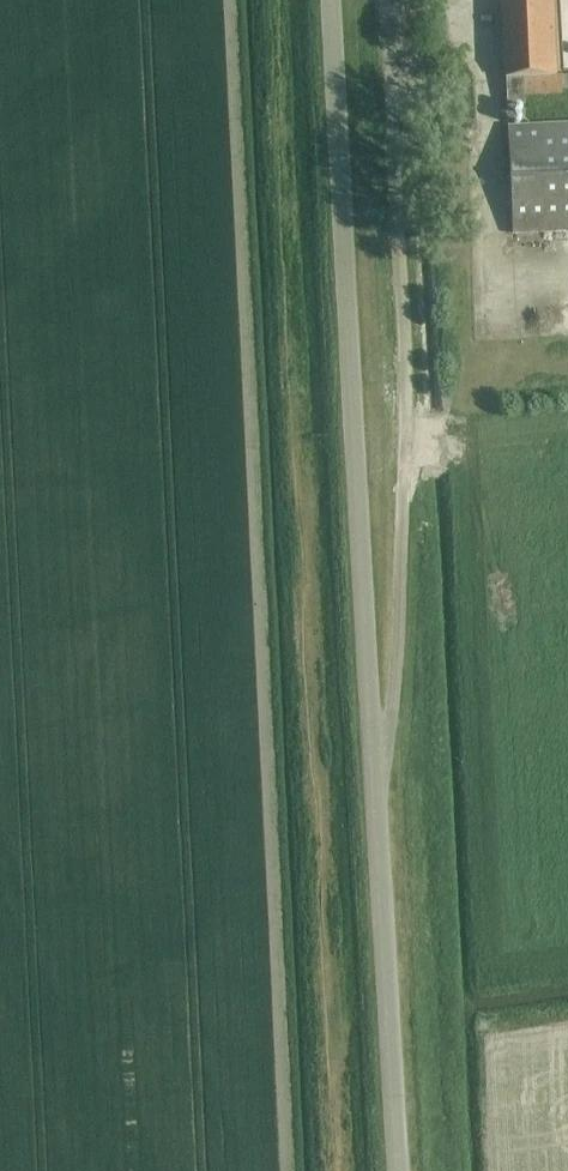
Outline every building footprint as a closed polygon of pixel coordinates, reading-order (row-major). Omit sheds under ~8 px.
[(507,106),(524,105),(524,96),(562,94),(562,90),(567,89),(567,77),(556,77),(552,0),(501,0),(505,81),(507,106)] [(512,235),(567,232),(567,127),(507,130),(512,235)]
